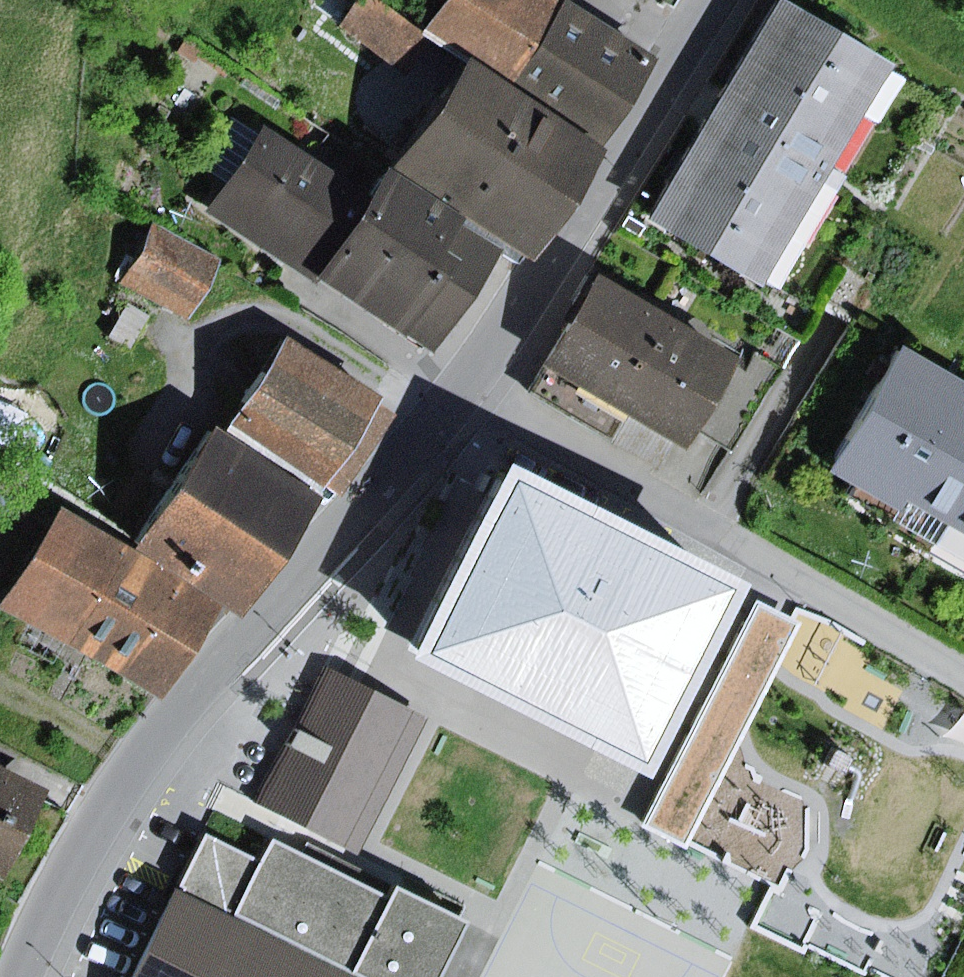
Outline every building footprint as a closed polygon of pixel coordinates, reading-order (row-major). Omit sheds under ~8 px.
[(344,26),(414,79),(426,34),(381,0),(361,0),(344,26)] [(573,2),(569,0),(454,0),(432,36),(470,60),(517,90),(573,2)] [(797,0),(784,0),(717,110),(651,220),(769,291),(906,65),(797,0)] [(663,58),(573,2),(517,90),(606,148),(663,58)] [(232,65),(186,34),(173,52),(196,68),(202,60),(225,75),(232,65)] [(517,90),(470,60),(398,171),(518,248),(542,264),(614,153),(606,148),(517,90)] [(378,200),(267,128),(209,216),(440,368),(518,248),(398,171),(378,200)] [(226,269),(159,226),(124,280),(191,323),(226,269)] [(749,363),(607,278),(535,396),(613,444),(631,415),(674,442),(695,454),(706,435),(745,370),(749,363)] [(130,305),(111,336),(132,349),(151,317),(130,305)] [(398,405),(293,343),(228,435),(326,505),(398,405)] [(898,350),(831,467),(963,542),(963,388),(898,350)] [(674,442),(631,415),(613,444),(657,470),(674,442)] [(228,435),(219,429),(137,551),(228,610),(249,622),(326,505),(228,435)] [(494,476),(410,640),(625,749),(709,585),(494,476)] [(74,646),(132,548),(66,510),(6,610),(74,646)] [(137,551),(132,548),(74,646),(166,702),(228,610),(137,551)] [(324,675),(258,803),(342,846),(408,718),(324,675)] [(747,746),(700,720),(636,834),(683,861),(747,746)] [(0,766),(0,875),(9,879),(53,793),(0,766)] [(206,845),(142,976),(450,976),(478,918),(403,882),(394,900),(279,844),(265,874),(206,845)] [(516,976),(593,976),(600,960),(536,932),(516,976)]
